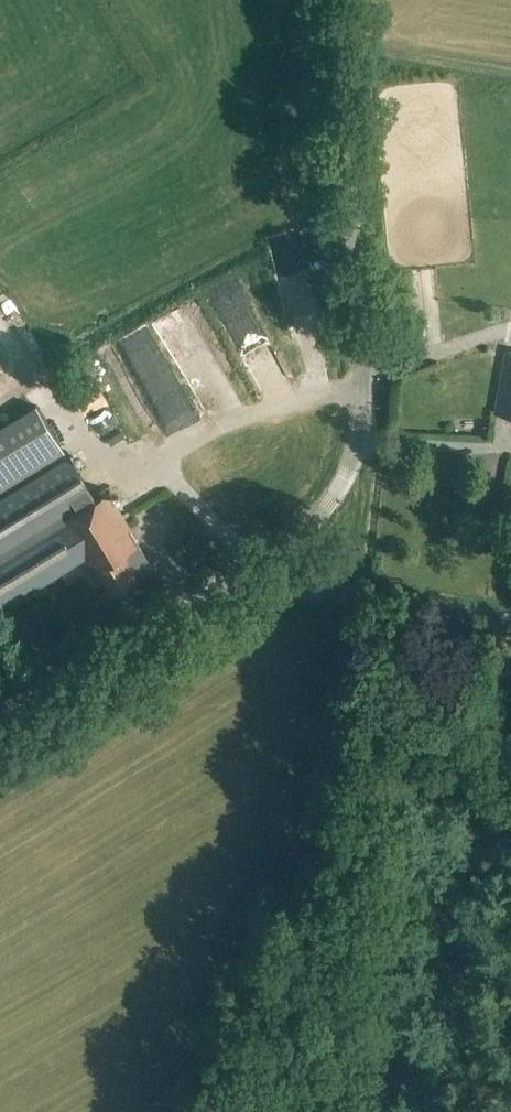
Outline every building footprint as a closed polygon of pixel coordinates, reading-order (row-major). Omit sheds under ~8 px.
[(335,365),(314,234),(287,238),(308,369),(335,365)] [(160,381),(180,436),(206,426),(178,351),(202,342),(197,328),(203,326),(195,304),(162,316),(165,323),(141,332),(159,381),(160,381)] [(506,351),(496,414),(510,416),(510,351),(506,351)] [(0,426),(0,479),(59,442),(36,404),(0,426)] [(0,499),(0,613),(84,561),(92,575),(97,572),(112,595),(138,579),(138,578),(153,569),(129,532),(131,531),(107,493),(95,500),(68,456),(0,499)] [(455,749),(455,763),(473,763),(474,750),(455,749)]
